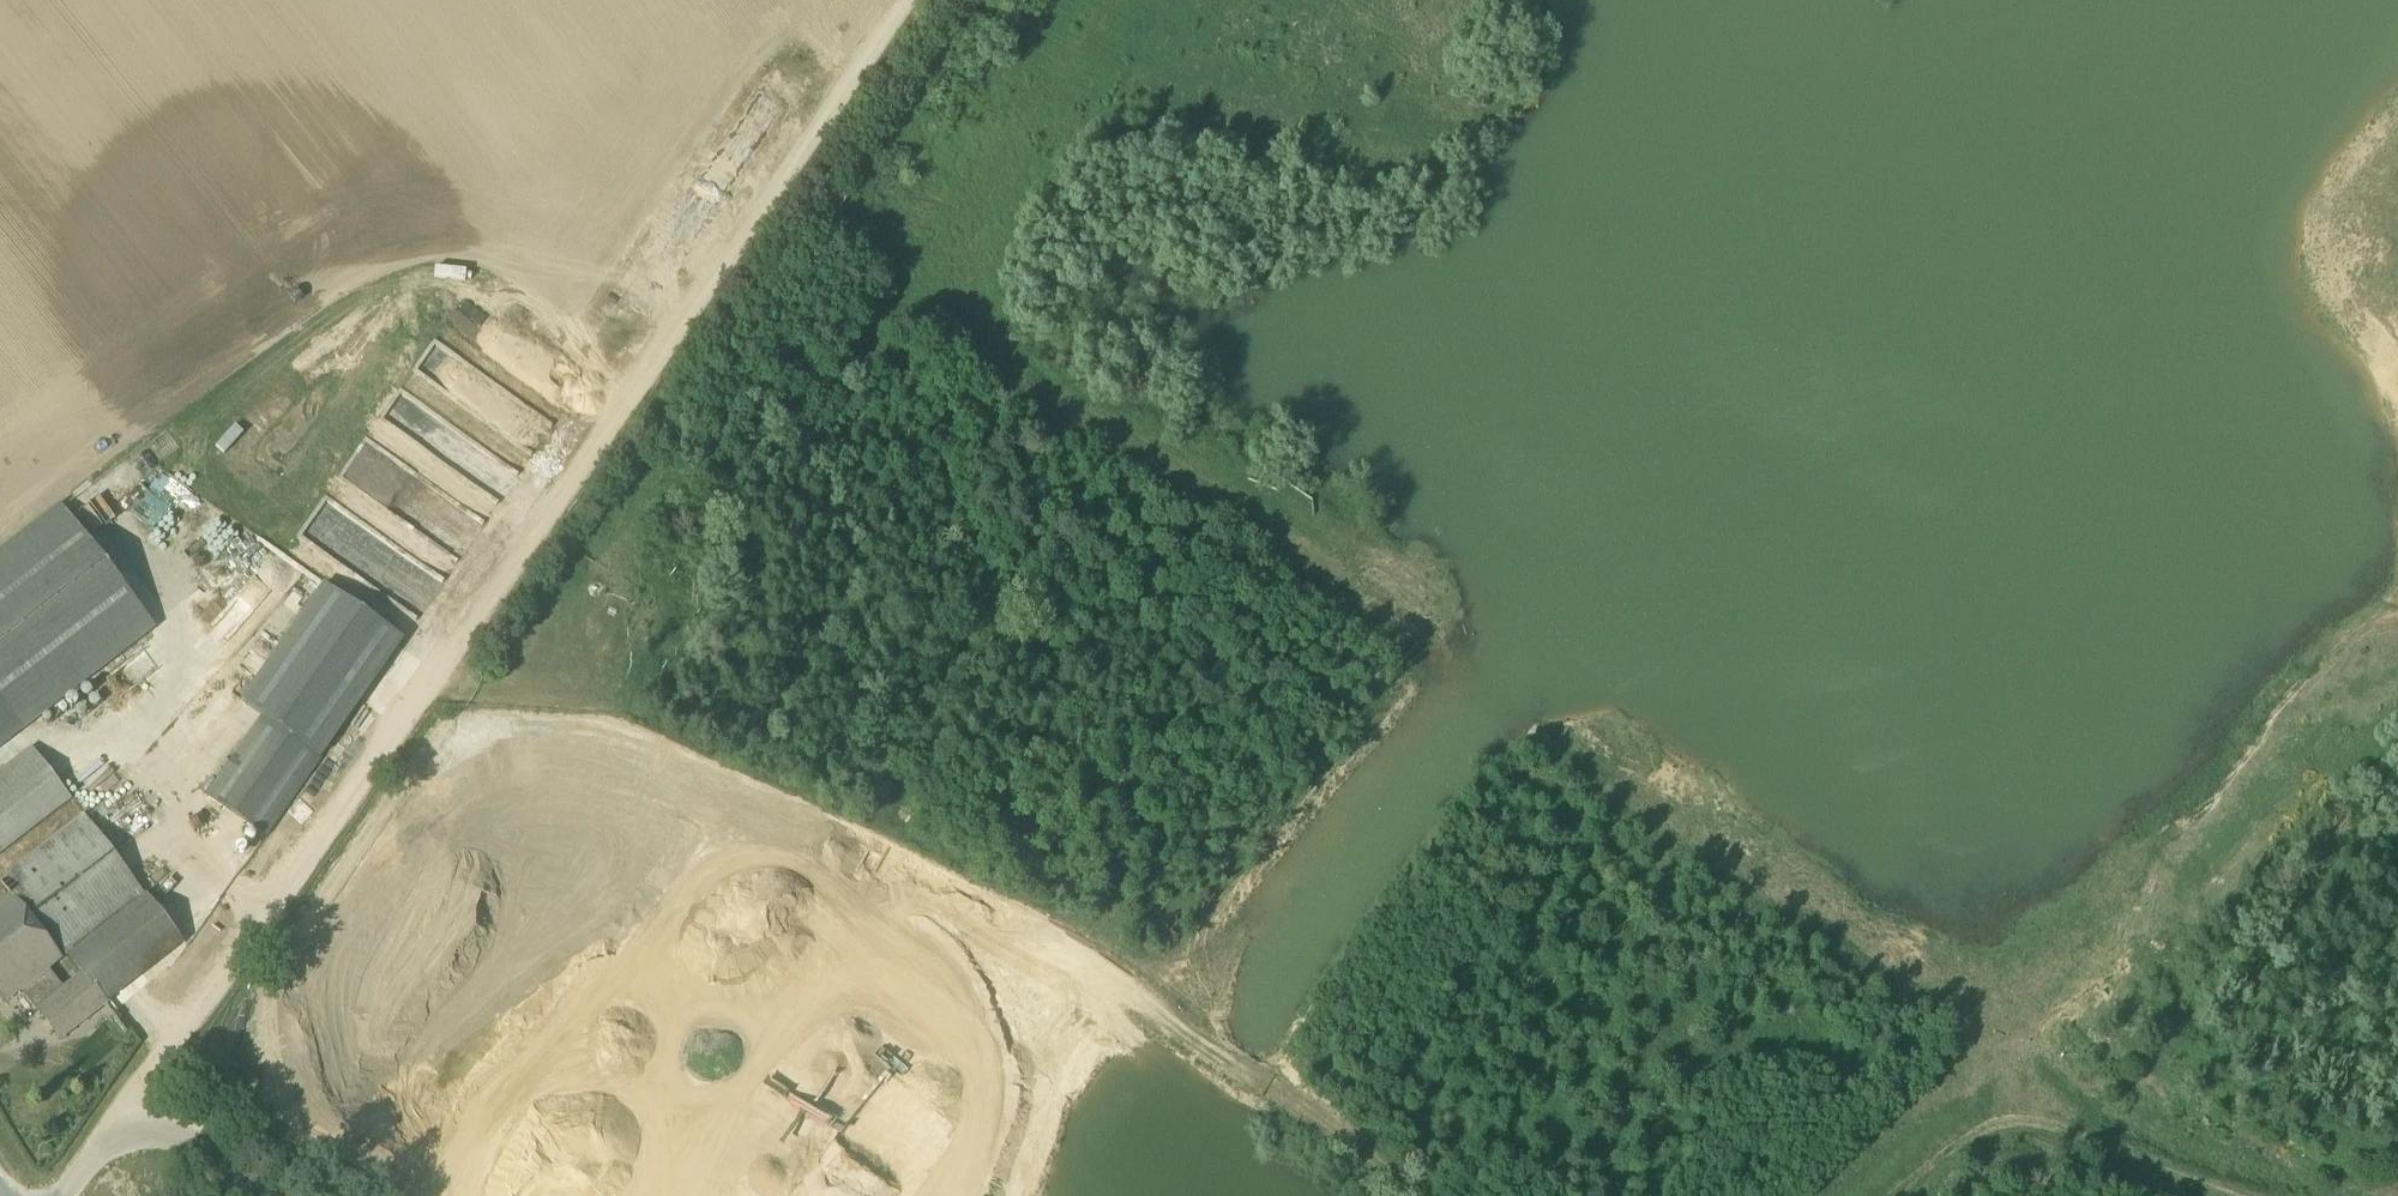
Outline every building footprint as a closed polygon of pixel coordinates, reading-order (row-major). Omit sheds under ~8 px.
[(459,559),(553,421),(435,341),(414,372),(455,399),(454,421),(461,410),(469,415),(468,430),(464,430),(444,416),(444,411),(399,410),(393,418),(411,430),(408,435),(407,462),(400,462),(399,476),(388,476),(388,502),(412,518),(412,529),(457,559),(459,559)] [(64,507),(0,557),(0,743),(154,625),(64,507)] [(402,642),(324,587),(241,705),(261,719),(207,797),(265,838),(402,642)] [(0,773),(0,853),(72,798),(33,748),(0,773)] [(95,832),(0,904),(0,997),(3,1002),(22,988),(60,1038),(185,942),(147,897),(68,958),(84,978),(65,992),(47,968),(61,958),(85,939),(143,894),(95,832)]
